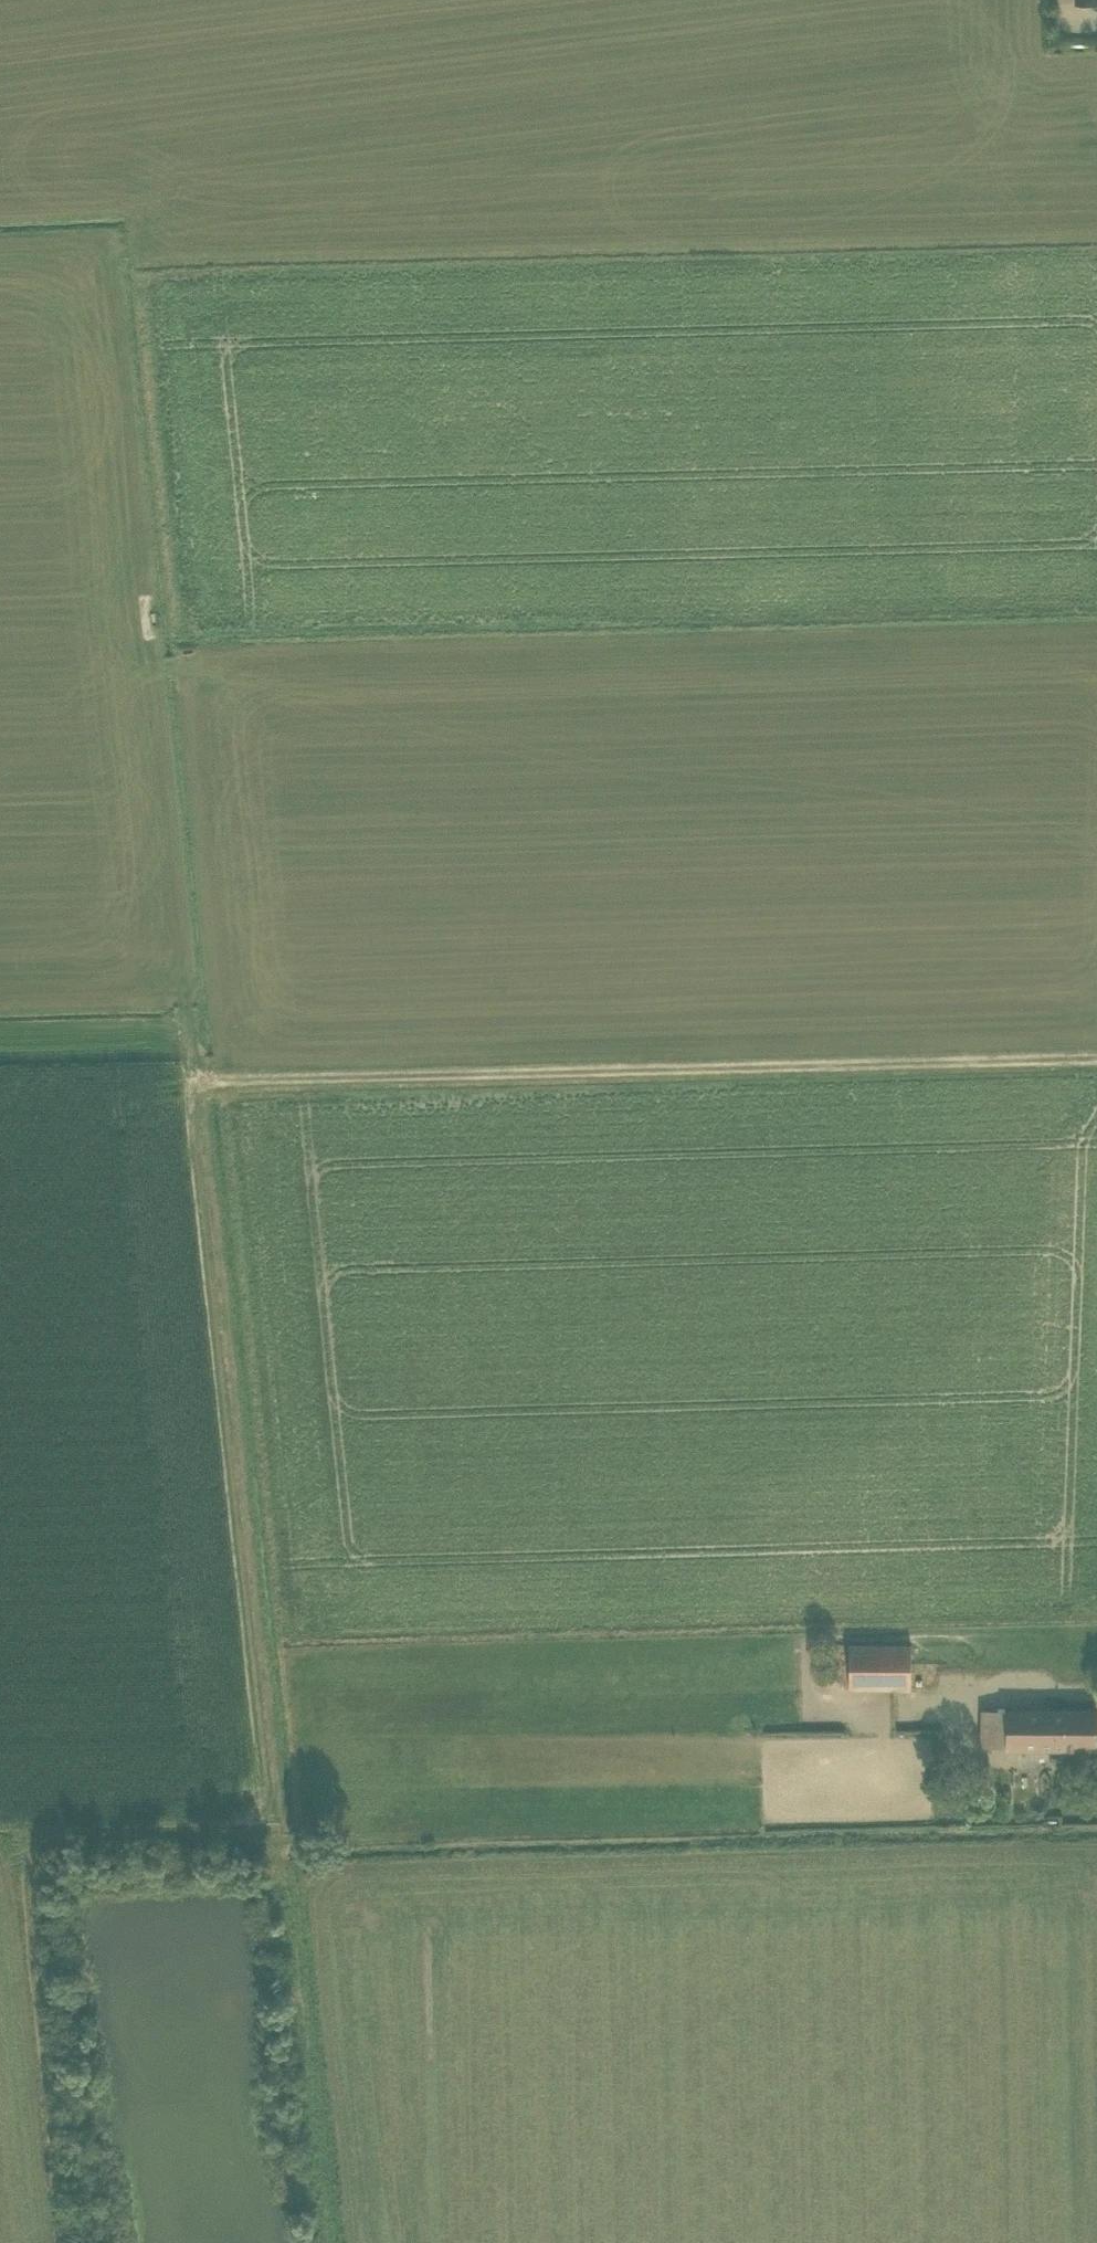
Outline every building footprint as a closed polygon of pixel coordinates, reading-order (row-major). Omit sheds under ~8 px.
[(850,1644),(850,1656),(850,1688),(893,1688),(894,1688),(894,1666),(912,1666),(912,1644),(850,1644)] [(1009,1708),(1008,1746),(1096,1747),(1096,1709),(1009,1708)]
